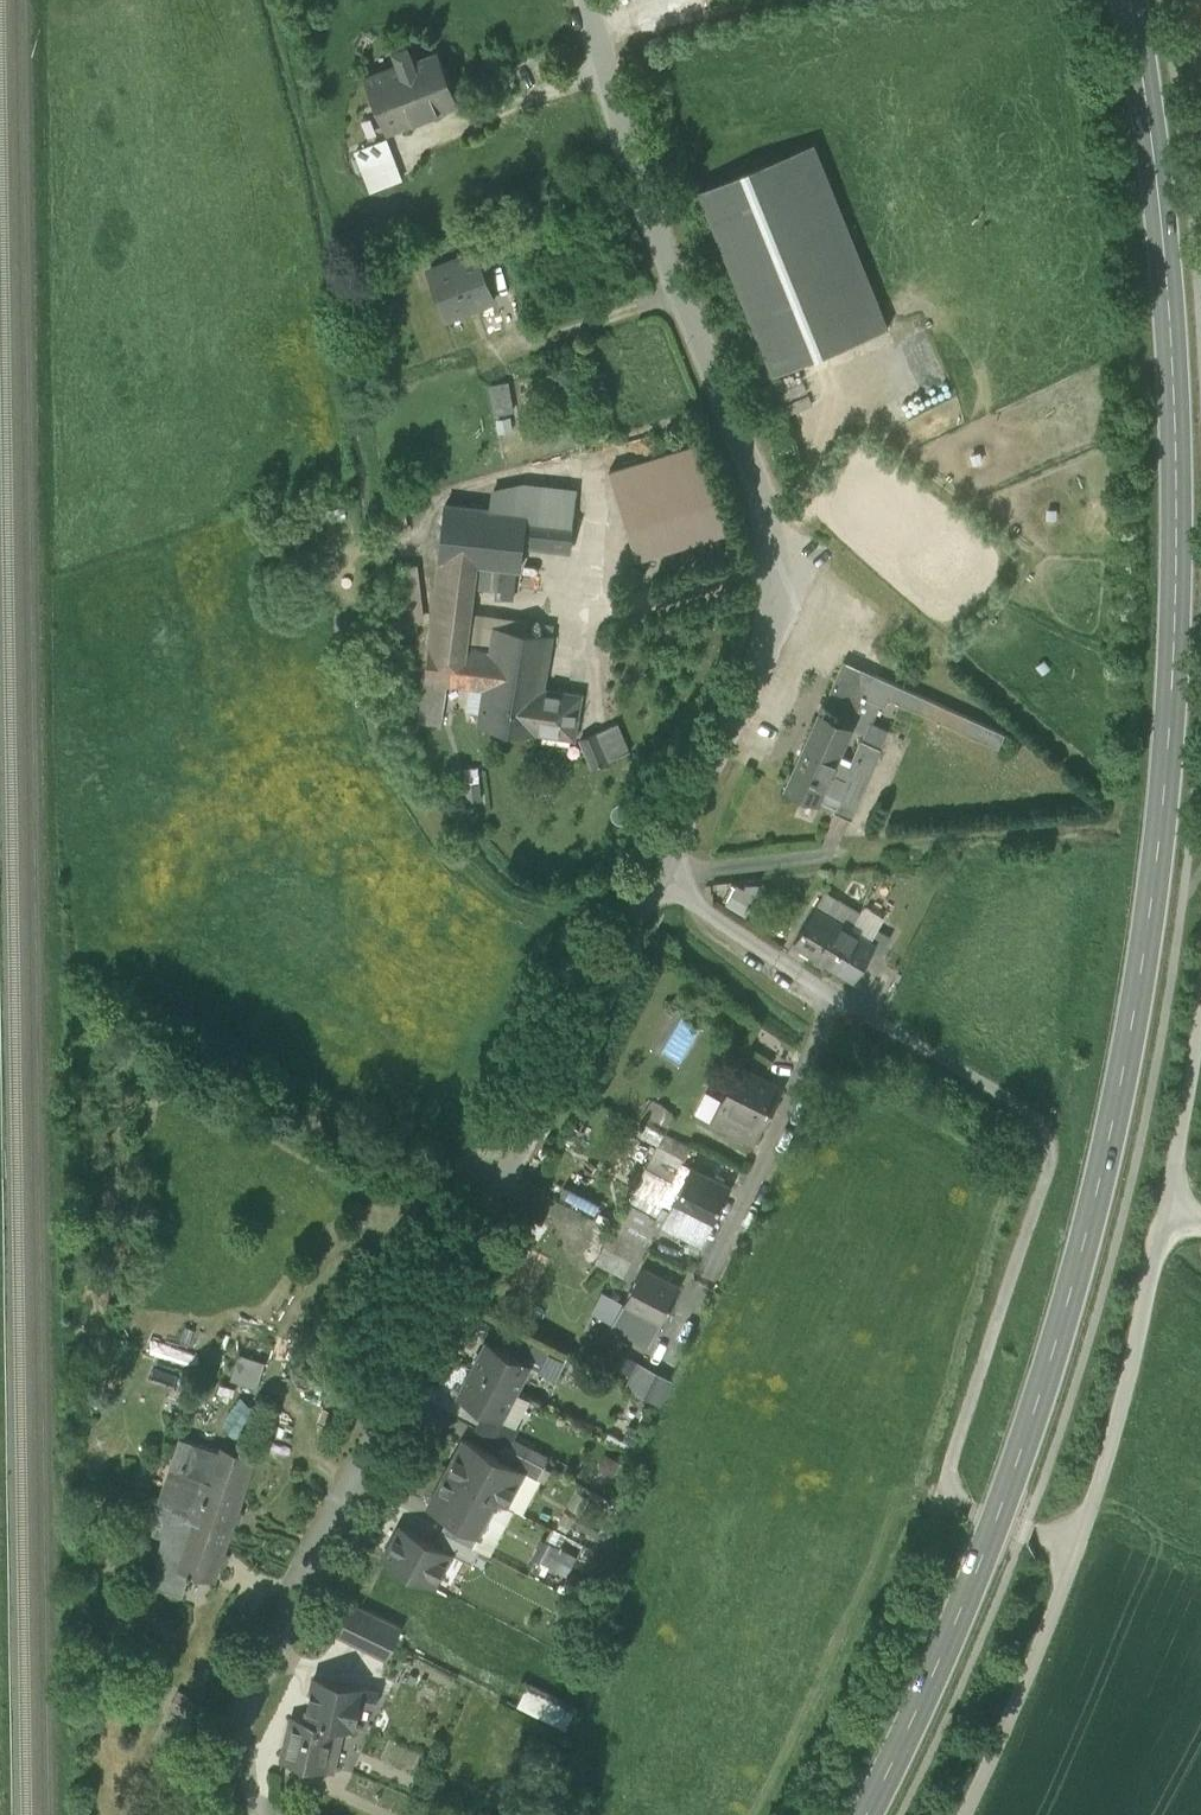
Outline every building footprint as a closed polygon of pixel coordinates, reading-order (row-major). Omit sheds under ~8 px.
[(367,78),(389,132),(459,105),(438,51),(414,60),(408,44),(393,50),(399,66),(367,78)] [(356,151),(371,191),(402,178),(387,139),(356,151)] [(699,189),(773,374),(888,328),(814,143),(699,189)] [(476,251),(430,269),(436,285),(435,286),(447,318),(494,300),(476,251)] [(491,385),(496,413),(513,410),(508,382),(491,385)] [(498,421),(499,431),(512,429),(511,419),(498,421)] [(610,470),(628,529),(720,502),(702,442),(610,470)] [(494,489),(493,508),(527,512),(574,517),(577,490),(521,484),(494,489)] [(720,502),(628,529),(636,558),(728,531),(720,502)] [(446,503),(439,559),(478,564),(517,569),(520,569),(523,546),(527,512),(493,508),(446,503)] [(574,517),(527,512),(523,546),(570,552),(574,517)] [(439,559),(425,681),(446,684),(468,687),(484,689),(485,678),(490,651),(467,647),(472,613),(475,587),(478,564),(439,559)] [(418,564),(390,567),(399,631),(426,628),(418,564)] [(517,569),(478,564),(475,587),(496,590),(495,597),(513,599),(517,569)] [(527,621),(472,613),(467,647),(490,651),(494,627),(525,631),(527,621)] [(527,621),(525,631),(553,635),(555,625),(527,621)] [(545,687),(553,635),(525,631),(494,627),(490,651),(485,678),(545,687)] [(821,711),(851,725),(874,675),(874,674),(844,660),(821,711)] [(1005,734),(874,675),(851,725),(851,726),(866,733),(880,703),(886,706),(889,698),(999,747),(1005,734)] [(478,725),(576,740),(583,694),(545,687),(485,678),(484,689),(480,713),(478,725)] [(441,725),(446,684),(425,681),(420,722),(441,725)] [(480,713),(484,689),(468,687),(465,711),(480,713)] [(787,784),(818,798),(836,758),(851,726),(851,725),(821,711),(797,763),(787,784)] [(865,740),(881,747),(889,730),(873,722),(865,740)] [(580,740),(593,768),(630,752),(618,723),(580,740)] [(833,810),(851,818),(862,795),(881,748),(881,747),(865,740),(861,738),(861,739),(848,770),(840,766),(842,761),(836,758),(818,798),(835,806),(833,810)] [(481,783),(464,785),(466,803),(483,801),(481,783)] [(737,881),(726,901),(749,913),(759,893),(737,881)] [(824,890),(814,907),(851,929),(860,911),(824,890)] [(851,929),(869,940),(876,928),(882,919),(883,918),(863,906),(860,911),(851,929)] [(830,963),(851,929),(814,907),(794,941),(830,963)] [(890,936),(876,928),(869,940),(875,944),(873,949),(880,954),(890,936)] [(855,978),(873,949),(875,944),(869,940),(851,929),(830,963),(855,978)] [(712,1123),(752,1142),(780,1087),(740,1067),(712,1123)] [(644,1116),(663,1122),(669,1103),(650,1098),(644,1116)] [(665,1134),(646,1170),(673,1183),(682,1163),(691,1146),(665,1134)] [(628,1203),(657,1218),(663,1207),(670,1210),(674,1203),(673,1203),(691,1168),(682,1163),(673,1183),(646,1170),(628,1203)] [(674,1203),(707,1219),(712,1222),(729,1187),(691,1168),(673,1203),(674,1203)] [(626,1202),(613,1230),(647,1247),(660,1219),(657,1218),(628,1203),(626,1202)] [(707,1219),(674,1203),(670,1210),(663,1207),(657,1218),(660,1219),(699,1237),(707,1219)] [(637,1265),(647,1247),(613,1230),(596,1262),(630,1279),(637,1265)] [(634,1281),(642,1267),(637,1265),(630,1279),(634,1281)] [(634,1281),(624,1302),(654,1317),(662,1321),(680,1286),(642,1267),(634,1281)] [(644,1337),(654,1317),(624,1302),(614,1322),(644,1337)] [(530,1365),(540,1370),(550,1350),(525,1337),(515,1356),(530,1364),(530,1365)] [(486,1341),(472,1368),(516,1391),(530,1365),(530,1364),(515,1356),(486,1341)] [(235,1380),(254,1386),(262,1361),(242,1355),(242,1358),(235,1380)] [(673,1378),(639,1361),(626,1385),(660,1402),(673,1378)] [(502,1418),(516,1391),(472,1368),(458,1395),(487,1410),(502,1418)] [(478,1429),(505,1444),(507,1445),(517,1426),(502,1418),(487,1410),(478,1429)] [(465,1439),(447,1472),(497,1499),(497,1500),(505,1504),(524,1470),(499,1457),(465,1439)] [(180,1456),(160,1512),(187,1521),(189,1514),(232,1528),(244,1491),(242,1490),(252,1461),(193,1441),(187,1458),(180,1456)] [(544,1465),(507,1445),(505,1444),(499,1457),(524,1470),(538,1477),(544,1465)] [(480,1533),(497,1500),(497,1499),(447,1472),(429,1506),(448,1516),(480,1533)] [(167,1538),(159,1563),(189,1573),(215,1581),(232,1528),(189,1514),(187,1521),(160,1512),(153,1533),(167,1538)] [(448,1516),(442,1529),(473,1545),(480,1533),(448,1516)] [(383,1559),(433,1585),(451,1552),(434,1543),(401,1525),(383,1559)] [(480,1549),(473,1545),(442,1529),(434,1543),(451,1552),(472,1563),(480,1549)] [(181,1595),(189,1573),(159,1563),(151,1585),(181,1595)] [(336,1632),(387,1658),(402,1628),(351,1603),(336,1632)] [(305,1717),(305,1718),(344,1726),(355,1729),(360,1703),(364,1687),(314,1676),(306,1717),(305,1717)] [(566,1727),(575,1709),(527,1685),(518,1703),(566,1727)] [(360,1703),(369,1704),(373,1689),(364,1687),(360,1703)] [(373,1689),(369,1704),(376,1706),(379,1690),(373,1689)] [(342,1736),(344,1726),(305,1718),(292,1715),(282,1758),(328,1769),(329,1768),(336,1735),(342,1736)] [(336,1735),(329,1768),(335,1769),(342,1736),(336,1735)]
